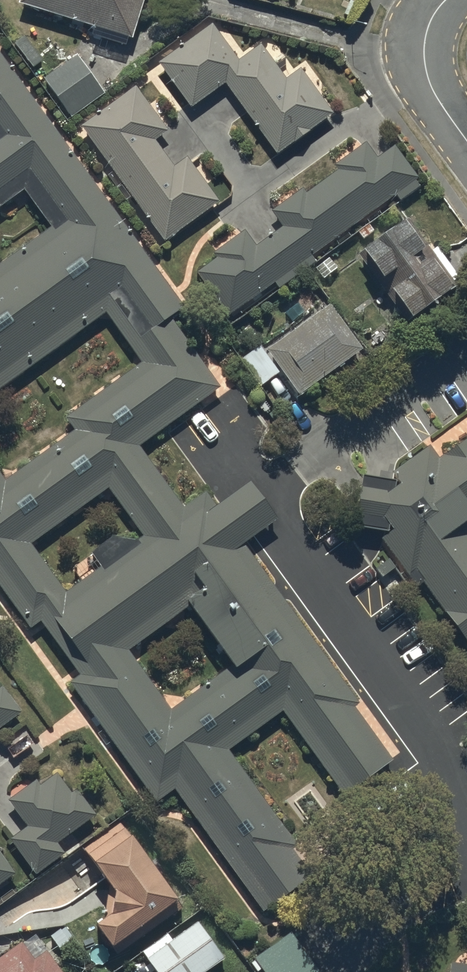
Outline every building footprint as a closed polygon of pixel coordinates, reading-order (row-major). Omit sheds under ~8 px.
[(108,28),(105,40),(124,45),(127,33),(132,35),(143,0),(19,0),(108,28)] [(210,19),(157,59),(191,104),(224,79),(279,151),(333,110),(299,65),(285,75),(275,62),(283,56),(268,35),(239,57),(210,19)] [(23,187),(51,225),(0,261),(0,583),(31,626),(42,618),(80,672),(70,679),(156,798),(175,785),(264,909),(311,875),(292,848),(298,844),(228,746),(283,707),(344,792),(392,757),(354,705),(359,701),(243,540),(277,515),(250,477),(215,503),(204,488),(182,504),(139,443),(220,384),(171,315),(182,307),(0,53),(0,203),(23,187)] [(69,112),(71,115),(104,92),(77,53),(39,80),(65,115),(69,112)] [(135,82),(81,122),(165,237),(219,198),(187,153),(174,163),(154,136),(167,127),(135,82)] [(238,306),(274,280),(279,286),(316,258),(312,252),(396,191),(400,196),(422,181),(394,142),(377,154),(366,139),(334,162),(338,167),(306,190),(303,185),(271,208),(282,224),(256,243),(245,227),(214,249),(217,254),(197,269),(234,321),(244,314),(238,306)] [(405,213),(363,243),(365,246),(358,250),(406,317),(412,312),(454,282),(405,213)] [(300,391),(362,346),(329,300),(267,346),(300,391)] [(279,370),(259,344),(241,358),(271,397),(287,384),(278,372),(279,370)] [(423,579),(466,640),(466,435),(439,456),(429,442),(393,468),(400,477),(365,471),(357,522),(390,528),(380,535),(415,584),(423,579)] [(21,710),(2,683),(0,684),(0,726),(21,710)] [(9,836),(36,872),(65,849),(58,840),(96,811),(76,786),(72,790),(56,771),(40,783),(36,777),(9,798),(27,822),(9,836)] [(95,919),(118,952),(183,905),(121,818),(82,846),(108,882),(105,912),(95,919)] [(15,871),(0,850),(0,882),(15,871)] [(158,971),(201,971),(224,955),(198,919),(172,937),(168,932),(142,950),(158,971)] [(255,954),(268,971),(322,971),(292,928),(255,954)] [(34,930),(0,956),(0,971),(65,971),(34,930)] [(451,959),(449,971),(466,971),(466,962),(451,959)]
